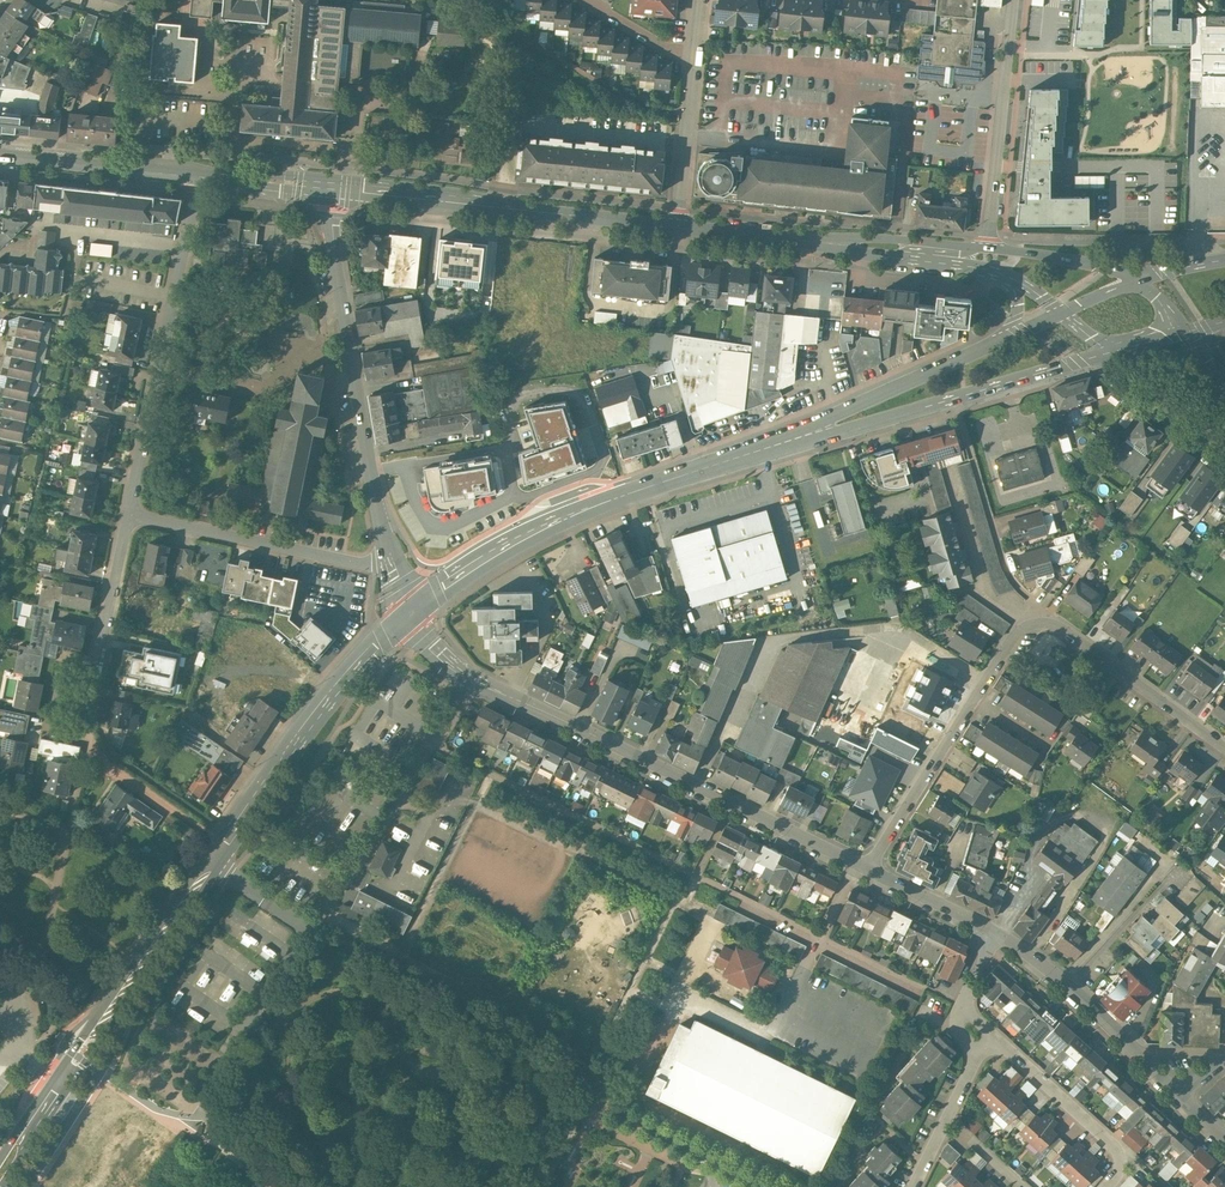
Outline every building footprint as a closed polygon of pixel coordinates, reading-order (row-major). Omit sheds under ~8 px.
[(27,0),(16,0),(8,11),(23,22),(28,14),(34,5),(27,0)] [(41,0),(38,0),(34,5),(42,10),(47,4),(41,0)] [(191,16),(212,17),(214,0),(224,1),(224,0),(192,0),(191,16)] [(224,1),(222,19),(270,23),(271,6),(291,8),(292,0),(224,0),(224,1)] [(291,8),(283,103),(272,102),(271,106),(244,104),(242,130),(335,139),(338,113),(337,112),(308,110),(317,5),(318,0),(292,0),(291,8)] [(526,10),(541,12),(542,12),(543,0),(527,0),(526,10)] [(542,12),(541,12),(540,19),(555,20),(556,20),(557,3),(558,0),(543,0),(542,12)] [(633,8),(643,9),(643,13),(665,15),(665,11),(675,12),(676,0),(634,0),(633,8)] [(719,3),(717,5),(715,23),(728,25),(728,22),(731,20),(742,21),(744,24),(744,27),(757,28),(759,10),(757,7),(757,0),(720,0),(719,3)] [(784,7),(782,9),(780,27),(792,29),(793,26),(795,24),(801,24),(800,31),(801,31),(802,25),(807,25),(809,28),(809,30),(822,32),(824,14),(821,11),(823,1),(816,0),(785,0),(784,7)] [(864,0),(850,0),(849,9),(846,12),(844,31),(858,32),(858,29),(861,27),(866,28),(865,34),(866,34),(867,28),(872,28),(874,31),(874,34),(887,35),(889,16),(887,13),(888,2),(873,1),(873,0),(871,0),(866,0),(864,0)] [(936,14),(975,18),(976,4),(977,0),(937,0),(936,14)] [(1076,19),(1079,19),(1079,26),(1076,26),(1074,46),(1103,45),(1107,0),(1078,0),(1076,19)] [(1150,43),(1190,43),(1191,15),(1176,15),(1176,0),(1150,0),(1150,43)] [(405,5),(365,2),(364,10),(352,9),(351,10),(349,39),(359,40),(419,46),(420,33),(422,20),(422,16),(404,14),(405,5)] [(62,3),(59,13),(71,17),(74,7),(62,3)] [(572,5),(557,3),(556,20),(555,20),(554,28),(569,29),(570,29),(572,12),(572,5)] [(42,10),(34,5),(28,14),(40,22),(46,13),(42,10)] [(346,8),(317,5),(308,110),(337,112),(340,80),(340,78),(346,9),(346,8)] [(914,9),(907,8),(906,22),(913,23),(914,9)] [(359,40),(349,39),(351,10),(346,9),(340,78),(340,80),(355,82),(359,40)] [(922,10),(914,9),(913,23),(920,24),(922,10)] [(929,10),(922,10),(920,24),(927,24),(929,10)] [(936,11),(929,10),(927,24),(934,25),(936,11)] [(0,23),(0,54),(6,56),(11,47),(19,53),(30,37),(22,31),(28,25),(23,22),(8,11),(0,23)] [(140,14),(128,11),(125,23),(137,26),(140,14)] [(80,36),(76,34),(74,41),(87,47),(97,16),(88,12),(80,36)] [(587,13),(572,12),(570,29),(569,29),(569,36),(583,37),(584,38),(586,20),(587,13)] [(975,18),(936,14),(934,35),(922,34),(918,76),(937,78),(940,84),(954,85),(958,81),(973,82),(980,76),(981,67),(984,43),(973,42),(974,34),(973,34),(975,18)] [(1205,16),(1194,16),(1193,36),(1201,37),(1202,34),(1205,34),(1205,28),(1204,28),(1205,16)] [(1205,16),(1204,28),(1205,28),(1224,28),(1224,16),(1205,16)] [(429,20),(422,20),(420,33),(428,33),(429,20)] [(601,22),(586,20),(584,38),(583,37),(583,45),(598,46),(599,46),(600,29),(601,22)] [(467,24),(440,21),(438,43),(465,45),(467,24)] [(182,24),(157,22),(156,34),(154,34),(150,78),(170,80),(170,77),(175,77),(175,80),(195,82),(198,37),(181,36),(182,24)] [(1205,28),(1205,34),(1202,34),(1201,37),(1201,44),(1224,44),(1224,28),(1205,28)] [(58,37),(43,29),(39,37),(55,44),(58,37)] [(615,30),(600,29),(599,46),(598,46),(597,53),(612,55),(613,55),(615,37),(615,30)] [(549,41),(549,30),(540,31),(541,42),(549,41)] [(1201,37),(1193,36),(1192,52),(1191,82),(1201,83),(1201,44),(1201,37)] [(630,39),(615,37),(613,55),(612,55),(612,62),(626,63),(627,63),(629,46),(630,39)] [(1201,44),(1201,83),(1201,107),(1224,107),(1224,44),(1201,44)] [(644,47),(629,46),(627,63),(626,63),(626,70),(641,72),(642,72),(643,54),(644,47)] [(4,74),(10,58),(6,56),(0,54),(0,71),(4,74)] [(658,56),(643,54),(642,72),(641,72),(640,79),(655,80),(656,80),(658,63),(658,56)] [(114,72),(89,62),(79,88),(97,96),(103,83),(108,85),(114,72)] [(672,64),(658,63),(656,80),(655,80),(654,87),(670,89),(672,64)] [(114,72),(108,85),(120,89),(125,76),(114,72)] [(59,87),(46,82),(40,101),(38,115),(51,116),(51,113),(52,104),(59,87)] [(0,86),(0,132),(18,134),(23,89),(0,86)] [(1089,196),(1050,197),(1050,176),(1052,176),(1052,167),(1052,153),(1063,152),(1063,137),(1065,137),(1065,121),(1066,121),(1067,106),(1068,106),(1068,89),(1030,89),(1028,106),(1029,106),(1029,108),(1026,108),(1026,118),(1028,118),(1027,121),(1032,121),(1032,130),(1030,130),(1030,146),(1028,146),(1028,156),(1028,157),(1027,167),(1027,175),(1026,175),(1026,185),(1024,186),(1024,202),(1018,202),(1016,224),(1047,224),(1089,224),(1089,196)] [(75,98),(69,96),(64,109),(71,111),(75,98)] [(38,115),(36,115),(36,119),(31,118),(29,135),(58,138),(60,114),(51,113),(51,116),(38,115)] [(95,116),(78,114),(69,122),(68,138),(92,141),(95,116)] [(119,118),(95,116),(92,141),(116,143),(119,118)] [(790,162),(743,158),(744,155),(732,154),(732,156),(699,153),(694,195),(891,217),(897,158),(896,158),(895,174),(883,173),(889,120),(852,116),(848,159),(851,160),(850,169),(798,163),(798,161),(790,160),(790,162)] [(462,120),(451,121),(451,130),(462,129),(462,120)] [(450,136),(451,122),(436,121),(434,159),(460,160),(461,137),(450,136)] [(125,131),(118,130),(116,143),(124,144),(125,131)] [(539,138),(520,137),(516,179),(525,180),(544,182),(553,182),(557,140),(539,138)] [(575,142),(557,140),(553,182),(562,183),(579,185),(588,186),(593,144),(575,142)] [(610,146),(593,144),(588,186),(597,187),(615,189),(624,190),(628,147),(610,146)] [(647,149),(628,147),(624,190),(642,191),(660,193),(665,151),(647,149)] [(1076,186),(1105,186),(1106,175),(1076,175),(1076,186)] [(2,180),(2,181),(0,181),(0,207),(6,207),(9,181),(2,180)] [(37,184),(20,182),(18,206),(34,207),(37,184)] [(101,191),(37,184),(34,207),(34,208),(62,211),(62,212),(154,222),(154,221),(177,224),(182,200),(155,197),(155,196),(118,192),(118,191),(101,189),(101,191)] [(930,194),(920,193),(919,203),(929,205),(930,194)] [(967,199),(956,197),(955,208),(965,209),(967,199)] [(919,203),(918,203),(915,225),(940,227),(942,206),(929,205),(919,203)] [(955,208),(942,206),(940,227),(963,230),(965,209),(955,208)] [(34,210),(28,210),(27,217),(25,217),(25,222),(28,222),(30,220),(33,215),(34,210)] [(21,219),(13,218),(13,219),(5,218),(3,232),(12,233),(9,235),(12,238),(28,222),(25,222),(21,221),(21,219)] [(242,220),(229,218),(228,224),(215,223),(214,234),(210,234),(208,246),(214,247),(213,261),(224,262),(223,267),(236,268),(237,263),(248,265),(249,251),(254,251),(254,244),(257,244),(258,231),(241,229),(242,220)] [(0,230),(0,249),(12,238),(9,235),(12,233),(3,232),(0,230)] [(54,233),(40,231),(38,248),(53,250),(54,233)] [(422,237),(390,234),(390,237),(391,237),(388,266),(387,275),(385,275),(384,284),(417,288),(422,237)] [(390,237),(367,235),(364,264),(376,265),(388,266),(391,237),(390,237)] [(441,238),(437,283),(483,287),(487,242),(441,238)] [(92,241),(91,253),(112,256),(114,244),(92,241)] [(0,267),(0,290),(45,295),(45,291),(62,293),(64,270),(58,269),(59,260),(55,260),(56,250),(53,250),(38,248),(37,248),(34,271),(0,267)] [(644,260),(631,259),(630,266),(604,263),(604,258),(595,257),(591,291),(607,293),(607,294),(653,299),(653,298),(669,300),(673,265),(664,264),(663,270),(649,268),(650,260),(644,259),(644,260)] [(700,293),(702,293),(705,268),(701,268),(701,265),(690,263),(687,293),(687,294),(697,295),(700,293)] [(388,266),(376,265),(375,274),(385,275),(387,275),(388,266)] [(709,269),(705,268),(702,293),(703,294),(705,296),(716,298),(717,292),(720,267),(709,266),(709,269)] [(846,267),(810,266),(809,294),(845,296),(846,267)] [(751,270),(741,269),(740,273),(732,272),(729,293),(729,294),(730,294),(748,296),(751,270)] [(793,279),(767,276),(765,299),(786,301),(790,301),(793,279)] [(919,292),(885,288),(884,301),(882,318),(889,319),(905,320),(916,321),(917,304),(919,292)] [(724,292),(717,292),(716,298),(715,308),(722,309),(724,292)] [(372,293),(353,296),(355,305),(373,302),(372,293)] [(687,293),(679,293),(678,305),(686,306),(687,294),(687,293)] [(935,306),(917,304),(916,321),(914,333),(942,337),(944,337),(945,325),(958,326),(966,327),(968,299),(943,297),(943,295),(936,294),(935,306)] [(884,301),(844,296),(841,321),(881,326),(882,318),(884,301)] [(786,301),(765,299),(763,312),(785,314),(786,301)] [(113,305),(94,301),(92,311),(111,315),(113,305)] [(420,301),(407,303),(412,333),(411,333),(412,339),(426,337),(420,301)] [(407,303),(383,307),(387,331),(386,332),(387,337),(411,333),(412,333),(407,303)] [(383,307),(356,312),(360,336),(386,332),(387,331),(383,307)] [(595,321),(616,323),(617,311),(596,310),(595,321)] [(763,312),(756,312),(752,345),(746,406),(767,397),(769,398),(777,395),(776,393),(780,391),(779,388),(778,388),(778,380),(785,381),(793,377),(797,344),(783,342),(782,342),(785,314),(763,312)] [(142,319),(118,314),(114,333),(138,339),(142,319)] [(819,318),(785,314),(782,342),(783,342),(786,340),(799,341),(799,343),(816,345),(819,318)] [(44,321),(20,316),(20,317),(18,328),(10,326),(9,335),(16,336),(40,341),(44,321)] [(879,338),(860,336),(852,359),(856,373),(882,361),(881,356),(889,357),(892,329),(888,329),(889,319),(882,318),(881,326),(879,338)] [(916,321),(905,320),(901,354),(912,351),(913,341),(914,334),(914,333),(916,321)] [(678,322),(676,331),(690,334),(692,325),(678,322)] [(958,326),(945,325),(944,337),(942,337),(940,347),(956,340),(958,326)] [(841,332),(842,350),(849,350),(848,341),(854,341),(853,331),(841,332)] [(138,339),(114,333),(109,353),(133,359),(138,339)] [(752,345),(675,334),(672,358),(692,429),(746,409),(746,408),(746,406),(752,345)] [(40,341),(16,336),(14,348),(6,346),(5,354),(12,356),(36,361),(40,341)] [(426,337),(412,339),(414,347),(427,345),(426,337)] [(403,349),(393,351),(394,359),(404,357),(403,349)] [(95,353),(83,350),(82,356),(94,359),(95,353)] [(393,350),(363,355),(367,380),(397,375),(395,364),(394,359),(393,351),(393,350)] [(413,361),(395,364),(397,375),(475,361),(474,355),(414,366),(413,361)] [(36,361),(12,356),(10,368),(2,366),(0,374),(8,376),(32,381),(36,361)] [(135,368),(114,363),(113,371),(122,373),(133,376),(135,368)] [(472,367),(421,376),(423,389),(429,419),(440,417),(462,413),(480,410),(472,367)] [(113,371),(102,369),(98,387),(117,392),(122,373),(113,371)] [(294,396),(320,401),(325,376),(299,370),(294,396)] [(1098,375),(1090,377),(1093,387),(1101,385),(1098,375)] [(8,376),(5,388),(0,387),(0,395),(7,397),(27,401),(28,394),(29,394),(32,381),(8,376)] [(634,377),(596,389),(609,427),(630,420),(646,415),(640,399),(641,398),(634,377)] [(1090,377),(1072,383),(1078,403),(1096,398),(1096,397),(1093,387),(1090,377)] [(1135,392),(1120,380),(1114,388),(1123,395),(1120,399),(1126,404),(1135,392)] [(1072,383),(1053,388),(1059,409),(1078,403),(1072,383)] [(182,387),(174,385),(170,401),(179,402),(182,387)] [(1101,385),(1093,387),(1096,397),(1104,395),(1101,385)] [(117,392),(98,387),(94,405),(113,409),(117,392)] [(232,397),(189,389),(184,413),(185,413),(184,421),(195,423),(197,416),(227,422),(232,397)] [(423,389),(394,394),(399,424),(418,421),(429,419),(423,389)] [(394,391),(370,396),(378,443),(402,439),(401,436),(399,424),(394,394),(394,391)] [(320,401),(294,396),(291,410),(280,407),(263,490),(230,482),(227,500),(259,507),(257,519),(306,529),(308,517),(341,523),(345,506),(312,500),(329,417),(318,415),(320,401)] [(7,397),(4,408),(0,407),(0,416),(2,417),(26,421),(29,409),(27,408),(28,401),(27,401),(7,397)] [(566,401),(524,407),(537,446),(519,452),(524,483),(536,479),(538,484),(588,467),(566,401)] [(86,406),(73,403),(72,409),(84,411),(86,406)] [(1131,406),(1118,422),(1126,428),(1138,412),(1131,406)] [(84,413),(72,410),(71,416),(83,419),(84,413)] [(480,410),(462,413),(465,428),(466,436),(484,433),(480,410)] [(462,413),(440,417),(443,432),(465,428),(462,413)] [(109,418),(91,414),(90,422),(107,426),(109,418)] [(646,415),(630,420),(633,428),(648,423),(646,415)] [(1066,451),(1074,448),(1062,416),(1054,419),(1066,451)] [(2,417),(0,428),(0,437),(22,442),(22,441),(26,421),(2,417)] [(429,419),(418,421),(420,432),(421,437),(443,433),(443,432),(440,417),(429,419)] [(1162,433),(1143,418),(1128,438),(1148,452),(1162,433)] [(676,419),(661,424),(668,445),(669,449),(683,444),(676,419)] [(418,421),(399,424),(401,436),(420,432),(418,421)] [(107,426),(90,422),(86,440),(106,445),(110,427),(107,426)] [(662,424),(617,438),(623,459),(668,445),(662,424)] [(955,430),(896,447),(899,456),(900,461),(906,460),(908,467),(923,462),(937,458),(938,458),(944,456),(959,451),(961,450),(955,430)] [(1128,438),(1110,462),(1111,462),(1114,458),(1123,464),(1125,468),(1124,469),(1134,476),(1146,459),(1144,457),(1148,452),(1128,438)] [(106,445),(86,440),(82,458),(102,462),(106,445)] [(1193,456),(1175,444),(1145,485),(1162,498),(1193,456)] [(893,448),(863,457),(863,458),(860,459),(863,466),(864,469),(865,471),(866,473),(868,476),(870,479),(873,481),(875,483),(878,485),(881,486),(884,487),(888,488),(892,489),(896,489),(900,488),(903,488),(914,484),(909,467),(923,462),(908,467),(906,460),(900,461),(899,456),(895,457),(893,448)] [(1036,448),(995,460),(1003,490),(1045,478),(1036,448)] [(959,451),(944,456),(947,465),(962,460),(959,451)] [(0,452),(0,473),(7,474),(11,454),(0,452)] [(467,500),(467,497),(497,492),(495,482),(492,463),(491,457),(489,458),(489,456),(455,462),(449,462),(441,463),(441,466),(424,469),(426,482),(421,483),(422,490),(427,489),(429,500),(430,504),(432,506),(436,510),(440,511),(443,511),(446,511),(451,511),(451,507),(461,505),(463,504),(465,503),(466,501),(467,500)] [(74,459),(63,457),(62,463),(73,465),(74,459)] [(937,458),(923,462),(938,515),(949,512),(952,511),(937,458)] [(1000,562),(970,461),(957,465),(992,583),(999,595),(1015,590),(1010,583),(1003,572),(1000,562)] [(73,466),(61,464),(60,470),(71,473),(73,466)] [(1204,465),(1174,507),(1191,519),(1221,478),(1204,465)] [(842,470),(816,479),(821,496),(834,492),(832,485),(846,481),(842,470)] [(99,480),(79,476),(75,494),(95,498),(99,480)] [(846,481),(832,485),(834,492),(847,533),(846,533),(846,534),(867,528),(867,527),(866,527),(852,480),(853,480),(852,479),(846,481)] [(1216,497),(1221,501),(1224,496),(1224,487),(1216,497)] [(1132,490),(1119,508),(1130,516),(1143,499),(1132,490)] [(95,498),(75,494),(72,512),(92,516),(95,498)] [(210,501),(203,500),(199,520),(212,523),(214,516),(207,515),(210,501)] [(1055,500),(1039,505),(1042,513),(1043,517),(1050,515),(1059,512),(1055,500)] [(1221,501),(1216,508),(1224,515),(1224,514),(1224,504),(1221,501)] [(767,510),(672,538),(692,606),(787,578),(767,510)] [(938,515),(924,520),(940,576),(945,575),(949,587),(970,581),(969,580),(973,579),(969,566),(965,567),(962,557),(966,556),(964,549),(960,550),(954,530),(958,529),(956,522),(952,523),(949,512),(938,515)] [(1038,513),(1009,522),(1015,542),(1029,538),(1032,537),(1034,535),(1034,532),(1043,529),(1038,513)] [(1050,515),(1043,517),(1042,513),(1038,513),(1043,529),(1046,532),(1046,533),(1047,533),(1047,532),(1057,530),(1053,516),(1050,515)] [(1181,525),(1168,542),(1178,549),(1191,532),(1181,525)] [(98,535),(73,530),(69,550),(94,556),(98,535)] [(638,572),(634,562),(620,530),(607,535),(596,540),(597,541),(601,539),(604,546),(603,547),(618,579),(615,581),(616,581),(629,575),(638,572)] [(1068,541),(1019,556),(1023,569),(1022,570),(1021,571),(1022,576),(1024,577),(1025,577),(1026,579),(1035,577),(1053,572),(1051,563),(1056,562),(1060,564),(1070,561),(1073,556),(1068,541)] [(170,546),(150,542),(144,568),(141,567),(138,581),(164,586),(167,572),(164,572),(167,559),(170,546)] [(185,549),(170,546),(167,559),(182,562),(185,549)] [(69,550),(57,547),(55,557),(67,560),(69,550)] [(193,551),(185,549),(182,562),(182,563),(190,565),(193,551)] [(94,556),(69,550),(67,560),(65,570),(89,575),(94,556)] [(1086,553),(1074,571),(1082,577),(1095,559),(1086,553)] [(638,572),(629,575),(635,589),(636,588),(644,584),(646,590),(646,591),(651,589),(652,591),(660,588),(661,589),(662,589),(659,580),(660,580),(658,575),(657,575),(652,556),(643,559),(634,562),(638,572)] [(250,559),(241,557),(240,563),(229,561),(223,590),(242,594),(241,597),(270,603),(275,577),(262,574),(263,568),(249,565),(250,559)] [(1178,562),(1172,557),(1169,562),(1175,566),(1178,562)] [(52,566),(40,563),(38,570),(50,572),(52,566)] [(614,601),(598,567),(588,572),(603,605),(614,601)] [(603,605),(588,572),(569,580),(575,594),(573,594),(575,599),(577,598),(585,614),(603,605)] [(1053,572),(1035,577),(1037,583),(1041,586),(1047,578),(1054,576),(1054,575),(1053,572)] [(279,604),(277,604),(275,612),(290,616),(291,616),(299,578),(285,575),(284,579),(279,604)] [(1054,576),(1047,578),(1041,586),(1049,592),(1058,580),(1054,576)] [(59,580),(44,577),(42,588),(45,588),(41,605),(54,608),(55,599),(58,585),(59,580)] [(279,604),(284,579),(275,577),(270,603),(277,604),(279,604)] [(1103,596),(1080,579),(1066,599),(1088,615),(1103,596)] [(1058,580),(1049,592),(1055,596),(1064,584),(1058,580)] [(94,588),(65,581),(64,586),(61,601),(60,601),(90,607),(94,588)] [(1123,583),(1110,602),(1117,607),(1130,589),(1123,583)] [(64,586),(58,585),(55,599),(61,601),(64,586)] [(538,620),(516,620),(516,607),(533,607),(533,591),(499,592),(499,606),(478,607),(478,622),(484,622),(484,636),(490,636),(490,651),(496,651),(496,665),(523,664),(522,649),(521,649),(521,636),(539,635),(538,620)] [(1011,623),(966,592),(959,603),(963,606),(979,617),(1004,634),(1011,623)] [(895,595),(886,598),(890,614),(899,612),(895,595)] [(836,611),(852,607),(849,597),(833,602),(836,611)] [(41,605),(32,603),(30,617),(35,618),(33,628),(35,628),(32,644),(30,643),(29,652),(44,656),(47,639),(52,640),(56,622),(51,620),(54,608),(41,605)] [(979,617),(963,606),(956,618),(963,622),(958,630),(961,632),(953,645),(975,658),(989,636),(973,627),(979,617)] [(218,612),(195,607),(192,618),(205,620),(200,650),(207,651),(214,633),(218,612)] [(1133,624),(1115,611),(1103,627),(1104,628),(1104,627),(1114,635),(1115,634),(1122,639),(1121,640),(1134,624),(1134,623),(1133,624)] [(290,616),(275,612),(273,624),(291,640),(293,638),(292,638),(301,628),(290,619),(290,616)] [(301,628),(292,638),(293,638),(318,659),(336,637),(311,615),(301,628)] [(86,626),(57,620),(56,622),(52,640),(82,646),(86,626)] [(623,624),(618,636),(649,649),(654,636),(623,624)] [(1181,656),(1172,649),(1172,650),(1153,636),(1154,636),(1145,629),(1131,648),(1132,648),(1140,654),(1142,652),(1160,666),(1159,668),(1167,674),(1168,674),(1181,656)] [(595,636),(587,633),(582,645),(590,648),(595,636)] [(864,637),(838,640),(837,642),(848,647),(858,651),(864,637)] [(755,639),(724,642),(715,664),(709,677),(733,688),(736,689),(755,645),(754,645),(754,644),(753,644),(755,639)] [(782,706),(782,707),(803,717),(837,642),(838,640),(812,643),(782,706)] [(147,646),(127,642),(120,675),(146,681),(148,668),(143,667),(147,646)] [(803,717),(801,720),(813,726),(848,647),(837,642),(803,717)] [(175,646),(162,643),(161,649),(174,652),(175,646)] [(782,649),(761,696),(766,699),(782,706),(812,643),(789,645),(786,651),(782,649)] [(29,652),(18,650),(18,653),(14,672),(23,674),(22,679),(21,679),(16,706),(36,710),(42,683),(35,682),(37,676),(39,677),(44,656),(29,652)] [(693,654),(689,662),(708,671),(712,662),(693,654)] [(216,659),(210,656),(205,666),(211,669),(214,664),(216,659)] [(598,656),(591,671),(601,676),(607,660),(598,656)] [(564,661),(555,657),(547,673),(549,674),(547,679),(553,682),(554,681),(564,661)] [(1205,677),(1191,666),(1193,662),(1192,661),(1178,680),(1194,692),(1194,693),(1197,690),(1204,695),(1202,699),(1216,680),(1217,679),(1216,679),(1208,673),(1205,677)] [(231,673),(214,664),(211,669),(204,682),(209,685),(220,692),(221,692),(231,673)] [(571,669),(570,668),(565,679),(567,680),(564,687),(569,689),(577,672),(571,669)] [(954,682),(926,668),(910,701),(932,711),(938,714),(954,682)] [(1216,679),(1217,679),(1216,680),(1221,684),(1224,679),(1224,672),(1223,670),(1216,679)] [(569,689),(561,706),(577,714),(585,697),(576,693),(585,675),(577,672),(569,689)] [(547,679),(538,674),(530,691),(545,698),(553,682),(547,679)] [(1013,683),(1001,675),(993,687),(1005,695),(1013,683)] [(733,688),(709,677),(695,711),(716,720),(717,720),(719,721),(733,688)] [(612,723),(629,689),(608,679),(592,713),(612,723)] [(562,685),(554,681),(553,682),(545,698),(561,706),(569,689),(564,687),(562,686),(562,685)] [(1026,691),(1013,683),(1005,695),(1000,704),(1013,712),(1026,691)] [(678,687),(671,684),(665,697),(672,700),(678,687)] [(220,692),(209,685),(205,691),(217,698),(220,692)] [(645,691),(638,687),(632,700),(639,704),(641,700),(645,691)] [(134,693),(117,690),(115,700),(132,704),(134,693)] [(1038,698),(1026,691),(1013,712),(1025,719),(1038,698)] [(757,695),(748,716),(757,720),(766,699),(761,696),(757,695)] [(1224,696),(1212,713),(1224,722),(1224,697),(1224,696)] [(279,709),(262,698),(251,715),(268,726),(279,709)] [(649,704),(641,700),(639,704),(628,726),(647,735),(663,703),(652,698),(649,704)] [(1050,706),(1038,698),(1025,719),(1037,727),(1050,706)] [(782,706),(766,699),(757,720),(773,727),(782,707),(782,706)] [(115,700),(114,700),(109,724),(114,725),(123,727),(128,728),(131,713),(133,704),(132,704),(115,700)] [(672,700),(663,718),(672,722),(681,704),(672,700)] [(932,711),(910,701),(906,708),(928,719),(932,711)] [(1050,706),(1037,727),(1050,735),(1063,714),(1050,706)] [(511,721),(484,707),(476,722),(488,729),(484,738),(498,745),(497,747),(498,747),(503,736),(511,721)] [(0,709),(0,730),(11,732),(22,735),(25,735),(30,715),(0,709)] [(716,720),(695,711),(687,729),(695,732),(689,746),(703,752),(716,720)] [(251,715),(247,712),(228,741),(246,753),(253,742),(256,744),(268,726),(251,715)] [(139,714),(131,713),(128,728),(136,729),(139,714)] [(1066,716),(1057,728),(1063,732),(1071,720),(1066,716)] [(222,746),(183,719),(173,739),(183,745),(187,738),(196,743),(194,746),(213,759),(222,746)] [(813,726),(801,720),(800,721),(801,722),(797,732),(808,736),(810,734),(809,734),(813,726)] [(530,730),(511,721),(503,736),(509,739),(522,746),(530,730)] [(1001,730),(988,722),(983,731),(975,743),(988,751),(1001,730)] [(983,731),(971,723),(963,735),(975,743),(983,731)] [(1087,741),(1079,735),(1082,731),(1074,726),(1066,737),(1073,741),(1066,751),(1085,764),(1098,747),(1088,740),(1087,741)] [(910,759),(917,750),(877,729),(871,740),(910,759)] [(548,739),(530,730),(522,746),(517,756),(535,765),(541,755),(548,739)] [(1001,730),(988,751),(1000,759),(1013,738),(1001,730)] [(1166,746),(1143,730),(1130,748),(1149,761),(1144,768),(1156,777),(1165,765),(1156,760),(1166,746)] [(22,735),(11,732),(10,738),(21,740),(22,735)] [(682,740),(665,732),(655,752),(673,761),(681,743),(682,740)] [(503,736),(498,747),(506,751),(510,743),(508,742),(509,739),(503,736)] [(10,738),(6,737),(0,767),(21,771),(27,742),(21,740),(10,738)] [(783,765),(794,737),(736,737),(733,744),(748,750),(747,750),(783,765)] [(81,747),(41,738),(38,752),(55,755),(54,761),(74,765),(75,760),(78,760),(81,747)] [(839,738),(836,746),(849,752),(847,756),(861,762),(866,750),(839,738)] [(1025,746),(1013,738),(1000,759),(1012,766),(1025,746)] [(567,748),(548,739),(541,755),(545,757),(559,764),(567,748)] [(689,746),(681,743),(673,761),(673,762),(694,772),(703,752),(689,746)] [(231,751),(222,746),(213,759),(219,763),(222,758),(226,760),(228,758),(227,758),(231,751)] [(1025,746),(1012,766),(1025,774),(1030,766),(1038,753),(1025,746)] [(585,758),(567,748),(559,764),(573,770),(578,773),(585,758)] [(719,750),(711,767),(717,769),(723,757),(724,758),(726,753),(719,750)] [(245,761),(231,751),(227,758),(228,758),(240,767),(245,761)] [(1202,765),(1183,751),(1169,770),(1188,784),(1202,765)] [(977,761),(965,754),(958,766),(969,773),(977,761)] [(541,755),(535,765),(540,767),(545,757),(541,755)] [(899,770),(870,756),(851,794),(861,800),(880,809),(899,770)] [(559,764),(545,757),(540,767),(554,774),(559,764)] [(605,766),(585,757),(585,758),(578,773),(584,776),(589,778),(597,782),(604,768),(605,766)] [(724,758),(723,757),(717,769),(712,779),(730,787),(731,785),(740,766),(724,758)] [(433,758),(416,793),(433,802),(451,767),(433,758)] [(54,761),(50,760),(47,779),(48,779),(46,789),(68,794),(74,765),(54,761)] [(758,771),(741,763),(740,766),(731,785),(748,793),(757,774),(758,771)] [(573,770),(559,764),(554,774),(568,781),(573,770)] [(233,777),(214,765),(209,772),(206,770),(198,781),(202,783),(196,792),(214,804),(233,777)] [(1025,774),(1022,778),(1028,782),(1036,770),(1030,766),(1025,774)] [(781,767),(775,780),(782,784),(789,770),(781,767)] [(597,782),(592,793),(599,797),(601,793),(600,792),(610,772),(604,768),(597,782)] [(789,770),(782,784),(788,787),(788,786),(794,789),(801,776),(789,770)] [(1043,771),(1036,770),(1033,784),(1040,785),(1043,771)] [(640,787),(610,772),(600,792),(601,793),(629,807),(628,811),(641,785),(640,785),(640,787)] [(1003,787),(978,772),(964,795),(975,801),(976,798),(985,804),(991,794),(996,797),(1003,787)] [(578,773),(573,784),(579,787),(584,776),(578,773)] [(774,782),(757,774),(748,793),(747,795),(764,804),(774,782)] [(1216,776),(1203,794),(1210,800),(1211,800),(1214,797),(1221,803),(1219,806),(1220,807),(1221,806),(1224,800),(1224,782),(1216,776)] [(597,782),(589,778),(584,789),(592,793),(597,782)] [(1190,801),(1199,789),(1190,783),(1182,796),(1190,801)] [(661,794),(641,785),(628,811),(647,821),(651,814),(653,810),(660,795),(661,794)] [(136,798),(119,786),(95,819),(113,832),(114,831),(128,810),(154,829),(162,817),(136,799),(136,798)] [(788,787),(779,805),(804,817),(805,816),(812,802),(814,798),(794,789),(788,786),(788,787)] [(679,804),(660,795),(653,810),(658,812),(672,819),(679,804)] [(957,806),(939,795),(929,813),(946,823),(947,822),(953,812),(957,806)] [(1210,800),(1196,819),(1210,830),(1213,826),(1219,819),(1214,816),(1220,807),(1219,806),(1221,803),(1214,797),(1211,800),(1210,800)] [(818,805),(812,802),(805,816),(811,819),(818,805)] [(698,813),(679,804),(672,819),(685,826),(691,828),(698,813)] [(1221,806),(1220,807),(1214,816),(1219,819),(1213,826),(1219,830),(1224,823),(1224,809),(1221,806)] [(953,812),(947,822),(951,824),(957,815),(953,812)] [(717,822),(698,813),(691,828),(696,831),(709,837),(717,822)] [(870,821),(852,813),(847,822),(844,820),(837,834),(858,844),(870,821)] [(113,832),(95,819),(88,829),(110,844),(116,836),(116,833),(114,831),(113,832)] [(1098,841),(1074,823),(1071,827),(1064,822),(1062,826),(1060,824),(1048,840),(1081,865),(1098,841)] [(1138,830),(1126,822),(1120,829),(1132,838),(1138,830)] [(990,829),(977,825),(966,859),(970,866),(979,870),(984,872),(990,851),(1001,829),(991,826),(990,829)] [(930,834),(914,826),(907,841),(905,840),(897,859),(900,860),(895,870),(934,889),(940,877),(935,874),(938,868),(931,865),(933,862),(931,857),(924,854),(928,847),(932,849),(937,839),(929,835),(930,834)] [(745,837),(726,827),(718,842),(732,849),(737,852),(745,837)] [(1224,835),(1210,854),(1224,865),(1224,835)] [(764,846),(745,837),(737,852),(743,854),(756,861),(764,846)] [(1054,875),(1032,904),(1041,911),(1063,882),(1066,884),(1081,865),(1048,840),(1034,859),(1054,875)] [(401,850),(384,841),(371,869),(381,874),(388,877),(388,876),(392,868),(401,850)] [(782,855),(764,846),(756,861),(775,870),(782,855)] [(1016,851),(1014,859),(1024,862),(1026,854),(1016,851)] [(801,863),(782,854),(782,855),(775,870),(793,878),(800,864),(801,863)] [(1147,873),(1124,855),(1116,866),(1139,883),(1147,873)] [(819,873),(800,864),(793,878),(806,885),(812,888),(819,873)] [(1139,883),(1116,866),(1108,877),(1131,894),(1139,883)] [(381,874),(371,869),(368,875),(379,880),(381,874)] [(793,878),(775,870),(769,880),(788,890),(793,878)] [(984,872),(979,870),(975,878),(984,882),(988,874),(984,872)] [(838,882),(819,873),(812,888),(817,890),(831,897),(838,882)] [(997,878),(988,874),(984,882),(990,885),(993,886),(997,878)] [(1131,894),(1108,877),(1100,887),(1123,905),(1131,894)] [(1195,877),(1176,898),(1186,907),(1205,886),(1195,877)] [(984,882),(975,878),(973,882),(975,883),(974,887),(980,890),(984,882)] [(974,887),(958,879),(950,897),(971,907),(980,890),(974,887)] [(990,885),(984,882),(980,890),(986,893),(990,885)] [(1123,905),(1100,887),(1091,898),(1114,915),(1123,905)] [(875,899),(853,889),(845,905),(867,916),(868,915),(875,899)] [(412,916),(360,890),(351,909),(403,935),(412,916)] [(986,893),(980,890),(971,907),(993,918),(1001,900),(986,893)] [(769,904),(773,895),(765,892),(761,900),(769,904)] [(1151,923),(1143,915),(1132,927),(1135,930),(1126,940),(1143,956),(1153,945),(1149,942),(1159,932),(1168,939),(1178,928),(1173,924),(1182,914),(1165,897),(1155,908),(1160,913),(1151,923)] [(894,909),(875,899),(868,915),(877,920),(887,924),(894,909)] [(1208,901),(1202,909),(1208,914),(1214,906),(1208,901)] [(719,903),(712,917),(728,925),(729,923),(735,910),(719,903)] [(1031,903),(1019,919),(1020,920),(1013,929),(1031,942),(1049,917),(1041,911),(1032,904),(1031,903)] [(867,916),(845,905),(840,916),(853,923),(858,913),(866,917),(867,916)] [(912,918),(894,909),(887,924),(895,929),(905,933),(912,918)] [(735,910),(729,923),(736,927),(742,914),(735,910)] [(1202,921),(1207,914),(1200,910),(1195,917),(1202,921)] [(755,920),(742,914),(736,927),(748,933),(755,920)] [(1068,915),(1055,932),(1061,936),(1068,927),(1074,932),(1080,924),(1068,915)] [(931,927),(912,918),(905,933),(918,940),(924,942),(931,928),(931,927)] [(761,923),(755,920),(748,933),(755,936),(761,923)] [(887,924),(877,920),(872,931),(881,936),(887,924)] [(761,923),(755,936),(761,939),(768,926),(761,923)] [(895,929),(887,924),(881,936),(890,940),(895,929)] [(768,926),(761,939),(768,942),(774,930),(768,926)] [(1074,932),(1068,927),(1061,936),(1054,945),(1055,945),(1063,951),(1063,952),(1065,950),(1076,958),(1088,942),(1074,932)] [(949,937),(931,928),(924,942),(930,945),(942,952),(949,937)] [(1209,955),(1217,959),(1218,957),(1224,961),(1224,929),(1209,955)] [(787,936),(774,930),(768,942),(781,949),(787,936)] [(1210,939),(1198,931),(1189,944),(1194,947),(1203,952),(1210,939)] [(787,936),(781,949),(787,952),(793,939),(787,936)] [(968,946),(949,937),(942,952),(949,955),(944,964),(945,965),(940,975),(955,982),(965,961),(963,960),(967,953),(965,952),(968,946)] [(793,939),(787,952),(793,955),(800,942),(793,939)] [(800,942),(793,955),(800,958),(806,945),(800,942)] [(747,951),(736,946),(734,950),(723,945),(714,964),(725,969),(722,974),(733,979),(731,982),(741,987),(743,984),(750,988),(753,983),(770,992),(774,985),(776,986),(778,981),(776,980),(780,973),(762,964),(764,960),(757,956),(759,953),(748,948),(747,951)] [(1152,962),(1162,951),(1155,945),(1145,956),(1152,962)] [(1194,947),(1174,983),(1186,990),(1206,954),(1203,952),(1194,947)] [(828,956),(821,953),(815,966),(821,969),(828,956)] [(1206,954),(1186,990),(1197,996),(1217,959),(1209,955),(1206,954)] [(828,956),(821,969),(828,972),(834,959),(828,956)] [(847,965),(834,959),(828,972),(841,978),(847,965)] [(853,969),(847,965),(841,978),(847,981),(853,969)] [(1013,980),(998,967),(987,980),(990,983),(981,991),(993,1001),(994,1000),(1002,992),(1013,980)] [(860,972),(853,969),(847,981),(854,985),(860,972)] [(1149,989),(1128,970),(1122,977),(1119,974),(1105,990),(1108,993),(1101,999),(1123,1019),(1133,1007),(1135,1008),(1140,1003),(1139,1001),(1149,989)] [(873,978),(860,972),(854,985),(867,991),(873,978)] [(873,978),(867,991),(873,994),(879,982),(873,978)] [(1028,993),(1013,980),(1002,992),(1010,999),(1017,1005),(1028,993)] [(886,985),(879,982),(873,994),(880,998),(886,985)] [(899,991),(886,985),(880,998),(892,1004),(899,991)] [(905,994),(899,991),(892,1004),(899,1007),(905,994)] [(1002,992),(994,1000),(1002,1007),(1010,999),(1002,992)] [(1044,1007),(1028,993),(1017,1005),(1029,1016),(1033,1019),(1044,1007)] [(919,1001),(905,994),(899,1007),(912,1014),(919,1001)] [(1188,1044),(1221,1045),(1221,1012),(1213,1012),(1214,1002),(1188,1002),(1188,1044)] [(1059,1021),(1044,1007),(1033,1019),(1037,1023),(1049,1033),(1059,1021)] [(1172,1011),(1162,1011),(1162,1020),(1160,1020),(1160,1031),(1162,1031),(1161,1043),(1183,1044),(1183,1040),(1184,1012),(1172,1011)] [(649,1024),(658,1028),(663,1017),(654,1013),(649,1024)] [(857,1097),(695,1017),(691,1027),(681,1023),(647,1092),(818,1175),(857,1097)] [(1049,1033),(1046,1036),(1056,1044),(1050,1051),(1056,1056),(1059,1053),(1064,1047),(1075,1035),(1059,1021),(1049,1033)] [(938,1035),(900,1076),(906,1081),(880,1109),(885,1113),(882,1116),(890,1123),(893,1120),(898,1125),(905,1117),(904,1116),(916,1102),(918,1103),(925,1096),(919,1091),(924,1086),(920,1083),(926,1077),(929,1080),(936,1072),(935,1071),(948,1057),(949,1058),(956,1051),(950,1046),(953,1043),(945,1036),(942,1039),(938,1035)] [(1090,1049),(1075,1035),(1064,1047),(1070,1053),(1079,1061),(1090,1049)] [(1070,1053),(1064,1047),(1059,1053),(1067,1060),(1069,1057),(1067,1056),(1070,1053)] [(1106,1063),(1090,1049),(1079,1061),(1091,1071),(1095,1075),(1106,1063)] [(1122,1077),(1106,1063),(1095,1075),(1100,1079),(1111,1090),(1122,1077)] [(988,1072),(977,1085),(982,1089),(993,1077),(988,1072)] [(998,1081),(993,1077),(982,1089),(978,1094),(989,1103),(1009,1080),(1004,1075),(998,1081)] [(1217,1084),(1224,1093),(1224,1076),(1217,1084)] [(1089,1090),(1083,1087),(1086,1081),(1079,1077),(1071,1093),(1084,1100),(1089,1090)] [(1137,1090),(1122,1077),(1111,1090),(1125,1103),(1137,1090)] [(1029,1079),(1021,1087),(1030,1095),(1038,1087),(1029,1079)] [(1009,1080),(989,1103),(999,1113),(1020,1090),(1019,1089),(1014,1095),(1010,1092),(1015,1085),(1009,1080)] [(1217,1084),(1201,1098),(1213,1112),(1224,1102),(1224,1093),(1217,1084)] [(1020,1090),(999,1113),(1009,1122),(1015,1115),(1025,1105),(1020,1101),(1025,1095),(1020,1090)] [(1152,1104),(1137,1090),(1125,1103),(1133,1111),(1125,1120),(1132,1127),(1141,1117),(1152,1104)] [(1168,1119),(1152,1104),(1141,1117),(1152,1127),(1157,1131),(1168,1119)] [(1025,1105),(1015,1115),(1021,1120),(1030,1110),(1025,1105)] [(1030,1110),(1021,1120),(1026,1125),(1035,1115),(1030,1110)] [(1026,1125),(1020,1132),(1030,1141),(1051,1118),(1046,1113),(1040,1119),(1035,1115),(1026,1125)] [(976,1133),(983,1124),(976,1118),(969,1127),(976,1133)] [(1051,1118),(1030,1141),(1041,1151),(1045,1146),(1056,1134),(1051,1129),(1057,1123),(1051,1118)] [(1184,1133),(1168,1119),(1157,1131),(1163,1137),(1169,1142),(1173,1145),(1184,1133)] [(1125,1120),(1119,1128),(1126,1134),(1132,1127),(1125,1120)] [(1152,1127),(1146,1134),(1150,1138),(1157,1131),(1152,1127)] [(1199,1146),(1184,1133),(1173,1145),(1181,1153),(1188,1158),(1199,1146)] [(1056,1134),(1045,1146),(1050,1151),(1052,1149),(1061,1139),(1056,1134)] [(1169,1142),(1163,1137),(1154,1146),(1161,1152),(1169,1142)] [(1061,1139),(1052,1149),(1057,1154),(1067,1143),(1061,1139)] [(875,1146),(870,1151),(872,1154),(865,1161),(871,1166),(852,1186),(885,1186),(890,1181),(884,1177),(889,1172),(887,1171),(893,1164),(895,1165),(901,1158),(896,1153),(898,1150),(891,1143),(888,1146),(883,1142),(878,1148),(875,1146)] [(940,1154),(954,1163),(962,1151),(948,1142),(940,1154)] [(1057,1154),(1051,1160),(1062,1170),(1083,1147),(1077,1142),(1072,1148),(1067,1143),(1057,1154)] [(1215,1161),(1199,1146),(1188,1158),(1183,1164),(1190,1170),(1186,1175),(1195,1184),(1202,1176),(1215,1161)] [(1083,1147),(1062,1170),(1072,1179),(1093,1156),(1087,1151),(1082,1157),(1078,1153),(1083,1147)] [(1171,1147),(1164,1155),(1169,1159),(1176,1152),(1171,1147)] [(1188,1158),(1181,1153),(1172,1162),(1179,1169),(1183,1164),(1188,1158)] [(1072,1179),(1081,1186),(1084,1186),(1089,1182),(1098,1172),(1093,1167),(1098,1161),(1093,1156),(1072,1179)] [(942,1179),(951,1186),(954,1186),(974,1166),(968,1161),(962,1167),(958,1162),(942,1179)] [(1190,1170),(1183,1164),(1179,1169),(1186,1175),(1190,1170)] [(954,1186),(973,1186),(978,1181),(974,1177),(979,1171),(974,1166),(954,1186)] [(1221,1167),(1208,1181),(1202,1176),(1195,1184),(1192,1186),(1224,1186),(1224,1170),(1221,1167)] [(1098,1172),(1089,1182),(1094,1186),(1103,1177),(1098,1172)]
